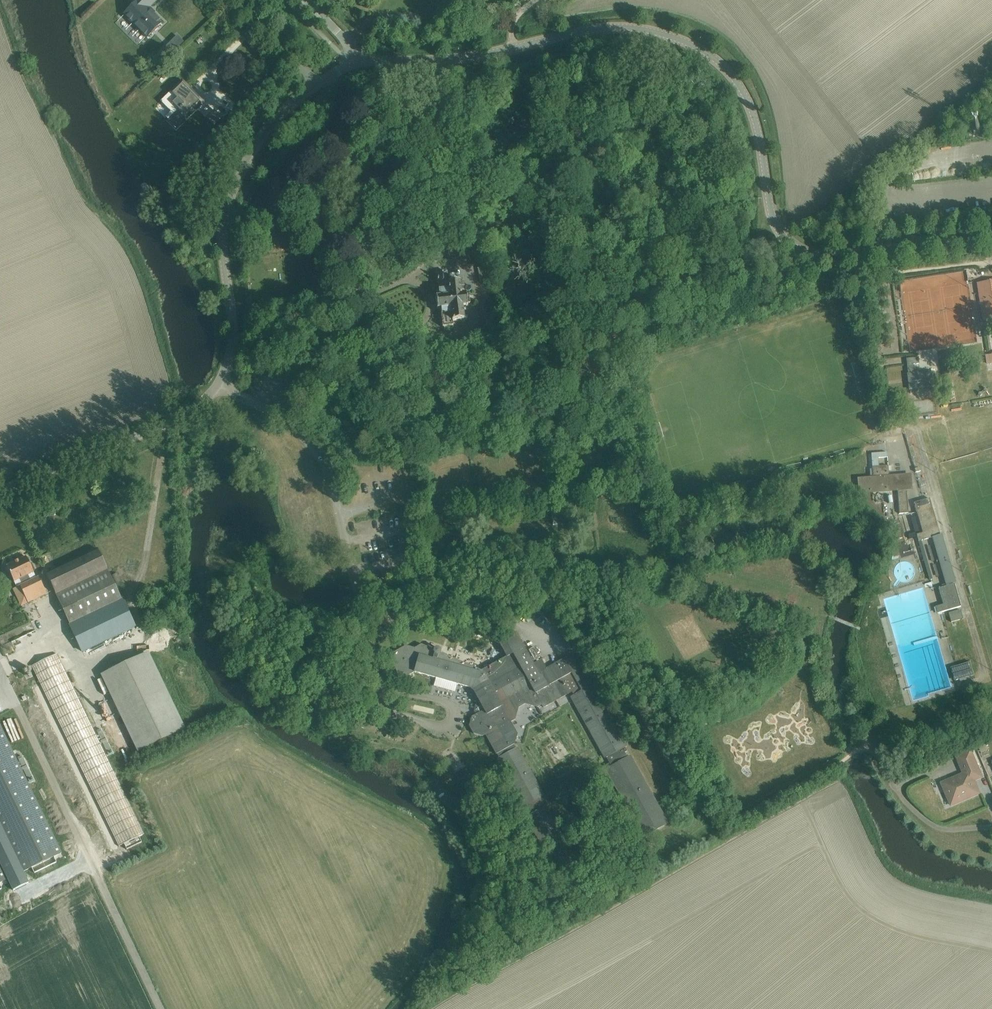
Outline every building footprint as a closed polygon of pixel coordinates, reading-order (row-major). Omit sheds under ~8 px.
[(156,0),(133,0),(131,2),(134,5),(124,15),(146,37),(161,23),(147,9),(156,0)] [(177,35),(162,50),(169,56),(183,42),(177,35)] [(164,99),(161,101),(170,110),(173,108),(185,120),(202,102),(182,81),(164,99)] [(221,118),(214,111),(206,118),(214,126),(221,118)] [(284,179),(270,180),(273,207),(287,205),(284,179)] [(462,247),(430,248),(430,249),(430,262),(445,261),(460,262),(461,249),(462,247)] [(467,304),(470,303),(469,295),(466,295),(465,293),(461,294),(459,281),(451,282),(450,278),(447,278),(447,274),(445,272),(436,273),(438,285),(439,290),(438,290),(438,297),(435,297),(436,309),(440,309),(441,323),(440,325),(444,328),(445,326),(453,326),(452,321),(464,319),(462,306),(467,306),(467,304)] [(991,319),(991,283),(980,285),(986,320),(991,319)] [(914,374),(913,364),(919,364),(918,358),(906,359),(907,365),(910,390),(930,387),(929,380),(934,379),(933,372),(914,374)] [(871,453),(871,458),(873,477),(871,478),(871,479),(860,480),(861,492),(897,489),(899,514),(908,513),(905,476),(889,477),(888,465),(879,466),(878,457),(887,457),(887,452),(871,453)] [(929,499),(913,503),(922,533),(924,540),(932,537),(939,535),(929,499)] [(895,517),(896,554),(906,554),(906,546),(907,546),(906,516),(895,517)] [(45,573),(71,627),(82,652),(134,627),(97,549),(45,573)] [(46,594),(38,577),(36,578),(33,572),(26,557),(6,566),(14,582),(16,587),(19,586),(27,603),(46,594)] [(937,613),(960,607),(953,584),(946,586),(938,588),(943,605),(935,607),(937,613)] [(962,619),(960,609),(948,613),(951,622),(962,619)] [(501,634),(503,638),(514,633),(511,628),(501,634)] [(532,664),(515,633),(498,642),(506,656),(481,671),(440,653),(440,651),(439,649),(437,648),(435,648),(433,650),(421,644),(414,648),(405,646),(398,650),(397,650),(393,653),(390,661),(393,666),(397,674),(406,676),(414,672),(414,673),(472,689),(481,705),(480,706),(479,712),(471,717),(469,723),(470,723),(469,726),(473,734),(482,736),(484,735),(495,754),(496,754),(499,758),(498,759),(499,761),(499,763),(523,806),(525,805),(528,810),(524,812),(527,817),(526,817),(527,820),(527,821),(553,868),(555,868),(556,871),(575,861),(573,858),(573,857),(547,810),(546,809),(545,807),(544,807),(540,801),(564,788),(566,792),(606,770),(607,772),(607,773),(640,834),(642,834),(643,837),(667,824),(665,821),(665,820),(632,760),(631,759),(629,756),(627,758),(624,753),(626,751),(624,747),(625,746),(623,744),(624,742),(584,671),(583,671),(573,654),(546,669),(541,659),(532,664)] [(533,647),(528,650),(534,661),(539,658),(533,647)] [(139,837),(144,834),(57,654),(31,666),(118,846),(123,844),(126,850),(141,842),(139,837)] [(147,654),(103,676),(137,750),(183,729),(147,654)] [(967,680),(962,665),(951,668),(955,681),(959,680),(959,682),(967,680)] [(22,871),(60,853),(0,727),(0,825),(22,871)] [(963,774),(941,784),(951,806),(980,793),(973,778),(981,774),(970,750),(956,757),(963,774)] [(13,891),(28,883),(22,871),(0,825),(0,864),(13,891)]
